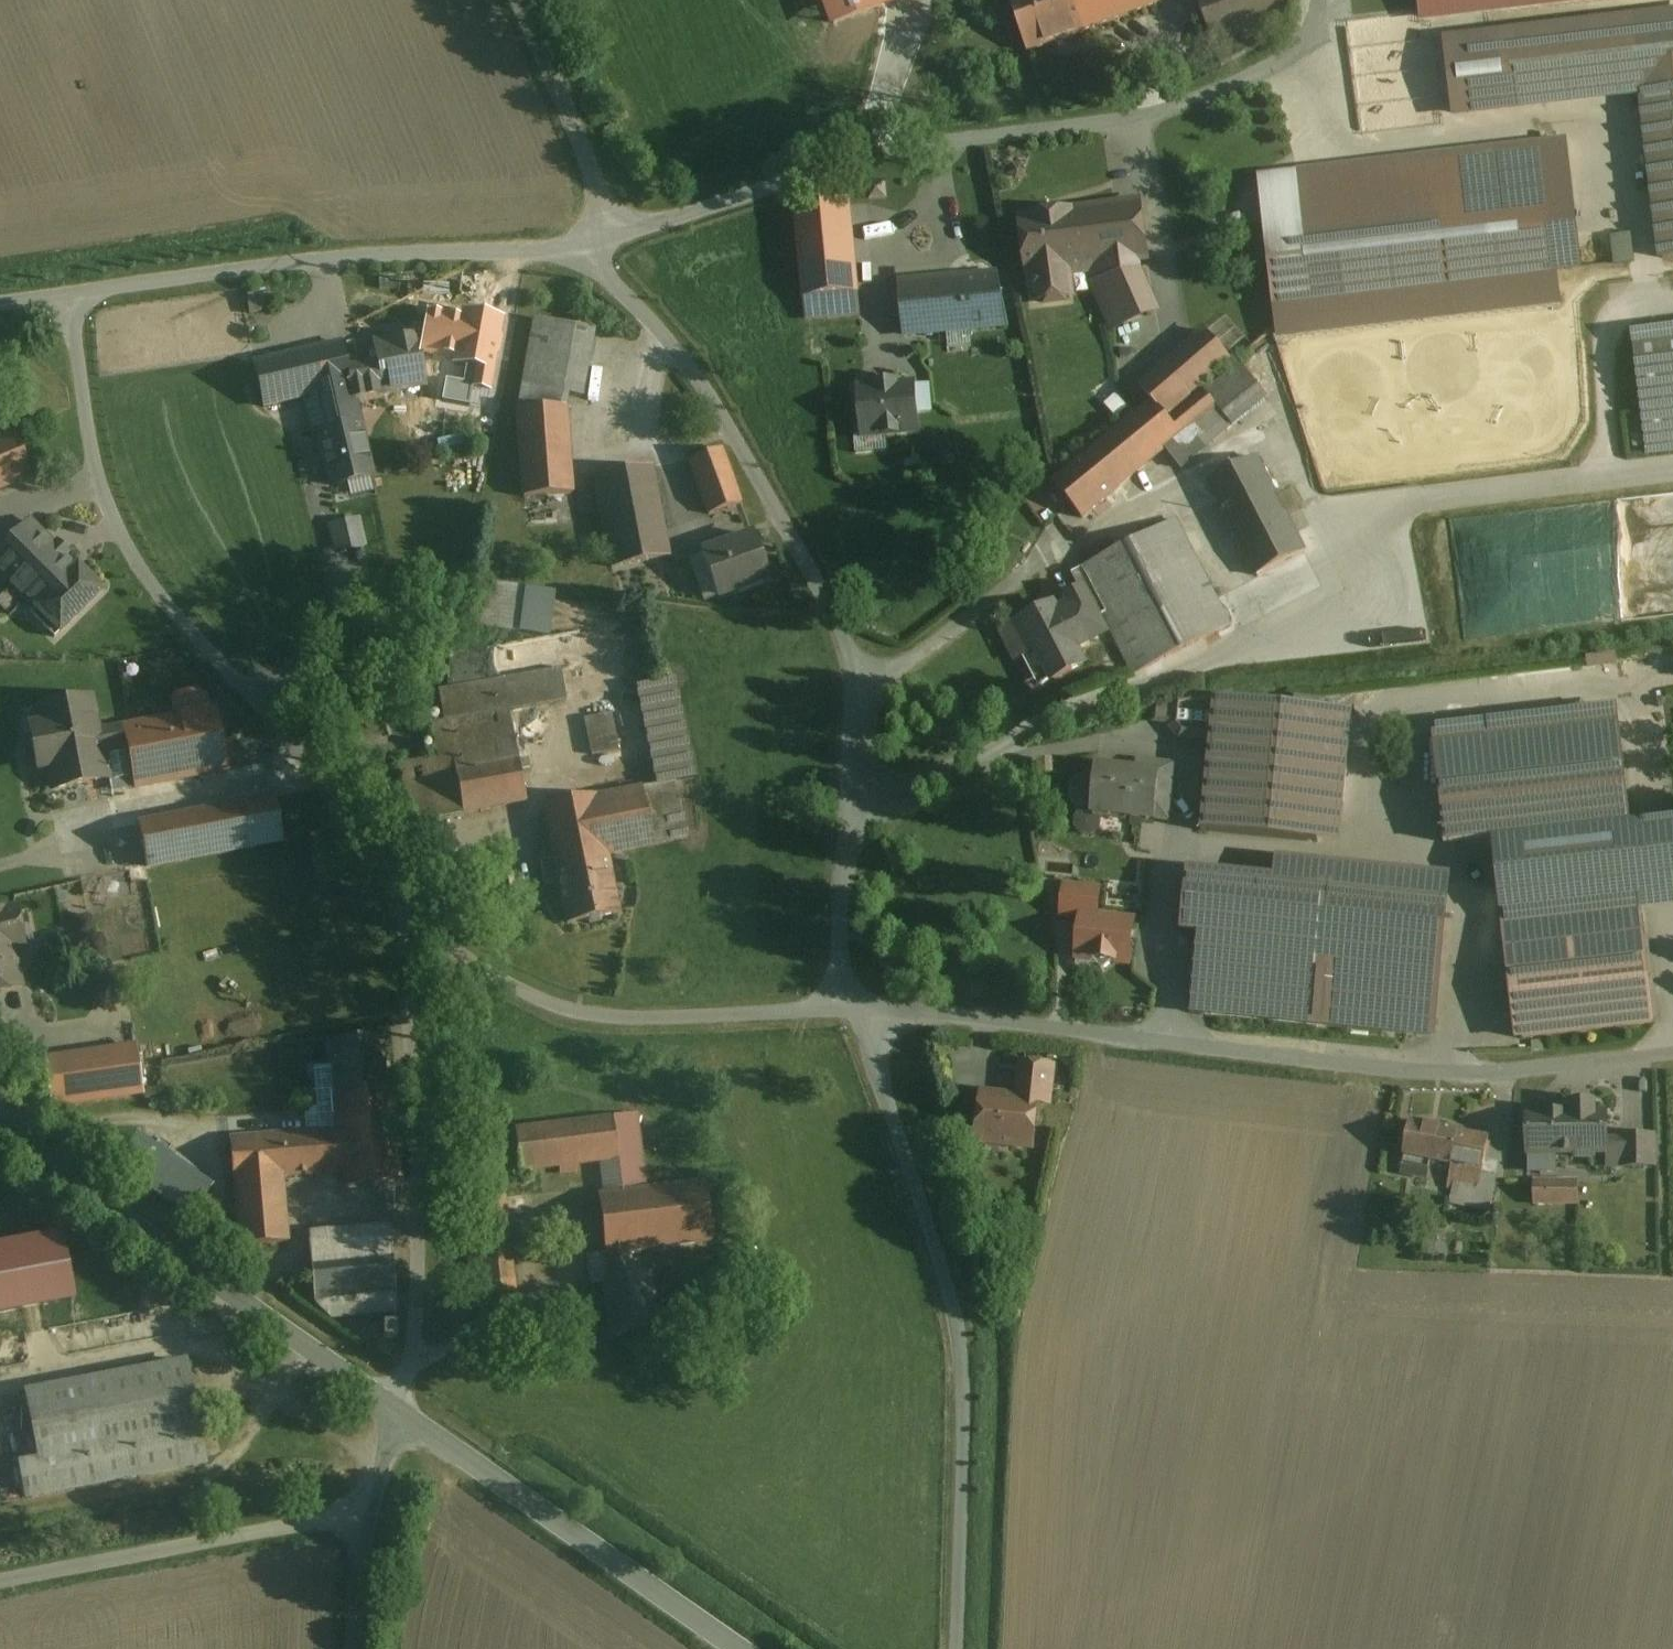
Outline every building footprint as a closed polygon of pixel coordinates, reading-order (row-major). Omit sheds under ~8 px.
[(1029,53),(1097,28),(1086,0),(1009,0),(1029,53)] [(1097,28),(1159,5),(1157,0),(1086,0),(1097,28)] [(1221,67),(1271,41),(1265,26),(1296,15),(1290,0),(1198,0),(1221,67)] [(1425,20),(1586,0),(1422,0),(1425,20)] [(1451,44),(1450,44),(1448,44),(1448,47),(1450,61),(1450,65),(1450,64),(1452,79),(1452,82),(1453,82),(1454,96),(1454,99),(1455,99),(1456,113),(1457,116),(1459,116),(1459,115),(1507,109),(1508,110),(1510,109),(1643,93),(1672,89),(1672,18),(1451,44)] [(1643,93),(1647,128),(1672,125),(1672,89),(1643,93)] [(1647,128),(1663,260),(1672,259),(1672,125),(1647,128)] [(1566,143),(1262,178),(1281,336),(1559,303),(1555,273),(1581,270),(1566,143)] [(1019,168),(1014,169),(1011,176),(1016,180),(1019,168)] [(894,202),(882,207),(886,220),(899,215),(894,202)] [(849,204),(796,209),(807,321),(859,316),(849,204)] [(1138,204),(1020,220),(1028,277),(1034,276),(1037,302),(1045,301),(1046,305),(1065,303),(1064,298),(1072,297),(1069,272),(1091,269),(1093,284),(1113,332),(1161,311),(1139,262),(1147,261),(1138,204)] [(1629,238),(1613,240),(1616,266),(1632,264),(1629,238)] [(996,276),(901,285),(906,337),(1006,327),(996,276)] [(269,291),(253,291),(252,307),(269,307),(269,291)] [(594,333),(533,322),(517,412),(565,409),(566,409),(568,396),(582,399),(594,333)] [(1634,335),(1648,454),(1672,451),(1672,330),(1634,335)] [(433,334),(373,345),(377,367),(348,372),(352,388),(352,390),(382,384),(384,394),(442,383),(433,334)] [(1206,334),(1165,369),(1164,368),(1140,389),(1154,404),(1167,420),(1191,399),(1189,398),(1231,362),(1206,334)] [(342,345),(255,365),(265,409),(304,400),(352,388),(348,372),(342,345)] [(1154,404),(1055,485),(1083,519),(1166,451),(1218,409),(1233,429),(1268,400),(1241,365),(1170,423),(1167,420),(1154,404)] [(896,383),(893,383),(894,384),(878,386),(878,384),(876,385),(876,389),(859,390),(863,439),(918,434),(913,385),(896,387),(896,383)] [(352,388),(304,400),(312,433),(319,431),(332,488),(373,478),(352,390),(352,388)] [(565,409),(517,412),(523,499),(572,496),(565,409)] [(1233,429),(1218,409),(1166,451),(1182,471),(1233,429)] [(0,440),(0,492),(32,479),(14,434),(0,440)] [(721,451),(689,462),(709,517),(740,505),(721,451)] [(1305,555),(1257,460),(1210,484),(1258,579),(1305,555)] [(651,469),(594,478),(611,570),(669,559),(651,469)] [(360,520),(330,528),(336,556),(367,549),(360,520)] [(1230,627),(1176,523),(1073,576),(1082,593),(1104,635),(1105,635),(1098,620),(1103,616),(1134,676),(1230,627)] [(31,525),(0,556),(0,575),(16,590),(23,598),(35,610),(76,570),(31,525)] [(752,537),(702,555),(718,599),(768,581),(752,537)] [(35,610),(30,615),(54,639),(59,634),(60,634),(102,592),(78,568),(76,570),(35,610)] [(510,638),(512,591),(464,589),(462,636),(510,638)] [(0,606),(0,610),(6,616),(23,598),(16,590),(0,606)] [(1082,593),(1069,600),(1073,608),(1058,616),(1075,650),(1104,635),(1082,593)] [(1075,650),(1058,616),(1051,620),(1046,611),(1013,628),(1027,655),(1037,650),(1053,682),(1084,667),(1075,650)] [(1591,654),(1591,666),(1621,664),(1620,652),(1591,654)] [(562,673),(435,694),(439,727),(444,724),(513,720),(570,714),(562,673)] [(696,776),(682,676),(641,682),(656,782),(696,776)] [(997,697),(993,690),(986,694),(990,701),(997,697)] [(93,697),(36,709),(43,744),(100,733),(93,697)] [(1214,701),(1173,706),(1171,729),(1180,740),(1210,742),(1211,742),(1214,701)] [(1331,712),(1214,701),(1211,742),(1210,742),(1202,833),(1318,845),(1331,712)] [(1619,705),(1433,730),(1446,846),(1498,839),(1631,825),(1622,750),(1619,705)] [(214,711),(100,733),(112,794),(225,771),(214,711)] [(610,715),(584,721),(592,757),(618,752),(610,715)] [(513,720),(444,724),(439,727),(422,728),(426,765),(435,829),(529,814),(513,720)] [(100,733),(43,744),(56,813),(113,802),(112,794),(100,733)] [(1175,766),(1156,764),(1155,775),(1159,775),(1155,822),(1170,823),(1175,766)] [(426,765),(397,771),(413,861),(439,859),(435,829),(426,765)] [(1155,775),(1097,769),(1092,815),(1155,822),(1159,775),(1155,775)] [(674,784),(641,790),(653,847),(685,841),(674,784)] [(596,797),(543,808),(567,926),(619,915),(607,856),(653,847),(641,790),(596,799),(596,797)] [(297,795),(139,826),(147,869),(305,838),(297,795)] [(1498,839),(1521,1041),(1653,1026),(1653,1024),(1657,1023),(1648,940),(1643,941),(1640,913),(1672,909),(1672,821),(1631,825),(1498,839)] [(1447,888),(1279,870),(1277,883),(1191,874),(1186,934),(1201,934),(1194,1012),(1433,1037),(1447,888)] [(1100,891),(1065,888),(1062,918),(1081,919),(1082,918),(1097,919),(1100,891)] [(0,914),(0,992),(20,988),(11,948),(23,945),(15,910),(0,914)] [(1097,919),(1082,918),(1081,919),(1077,959),(1093,961),(1102,973),(1114,963),(1130,964),(1134,923),(1097,919)] [(380,1041),(332,1045),(336,1095),(384,1091),(380,1041)] [(136,1048),(45,1061),(51,1109),(143,1096),(136,1048)] [(1053,1069),(1024,1066),(1021,1100),(1038,1102),(1038,1104),(1049,1105),(1053,1069)] [(336,1095),(334,1096),(337,1132),(230,1141),(235,1182),(281,1178),(343,1173),(344,1186),(401,1180),(393,1091),(384,1091),(336,1095)] [(1021,1100),(983,1096),(978,1144),(979,1144),(979,1142),(1031,1148),(1031,1150),(1033,1150),(1038,1104),(1038,1102),(1021,1100)] [(1570,1106),(1571,1115),(1576,1155),(1576,1160),(1593,1159),(1594,1155),(1606,1155),(1606,1141),(1606,1115),(1595,1115),(1594,1106),(1570,1106)] [(1549,1155),(1576,1155),(1571,1115),(1528,1116),(1528,1156),(1529,1174),(1549,1173),(1549,1155)] [(636,1117),(515,1132),(521,1174),(641,1159),(636,1117)] [(1459,1133),(1411,1123),(1404,1158),(1403,1166),(1428,1171),(1429,1163),(1452,1168),(1453,1167),(1458,1168),(1453,1191),(1455,1191),(1452,1206),(1490,1214),(1496,1179),(1482,1176),(1489,1139),(1459,1133)] [(1654,1138),(1621,1139),(1621,1141),(1606,1141),(1606,1155),(1622,1155),(1622,1168),(1654,1168),(1654,1138)] [(209,1191),(135,1140),(117,1167),(190,1218),(209,1191)] [(235,1182),(234,1182),(241,1248),(287,1244),(281,1178),(235,1182)] [(1578,1184),(1534,1184),(1534,1206),(1578,1206),(1578,1184)] [(704,1185),(600,1198),(607,1255),(608,1254),(611,1283),(631,1280),(628,1252),(711,1242),(704,1185)] [(502,1198),(463,1203),(474,1297),(512,1292),(502,1198)] [(0,1245),(0,1316),(75,1302),(62,1233),(6,1244),(0,1245)] [(391,1245),(309,1253),(314,1304),(332,1320),(330,1302),(396,1296),(391,1245)] [(611,1283),(603,1284),(610,1337),(656,1331),(649,1278),(631,1280),(611,1283)] [(396,1296),(330,1302),(332,1320),(398,1313),(396,1296)] [(397,1323),(383,1323),(383,1335),(397,1335),(397,1323)] [(185,1364),(27,1395),(41,1463),(41,1465),(199,1434),(185,1364)] [(199,1434),(41,1465),(41,1463),(20,1468),(27,1500),(205,1465),(199,1434)]
